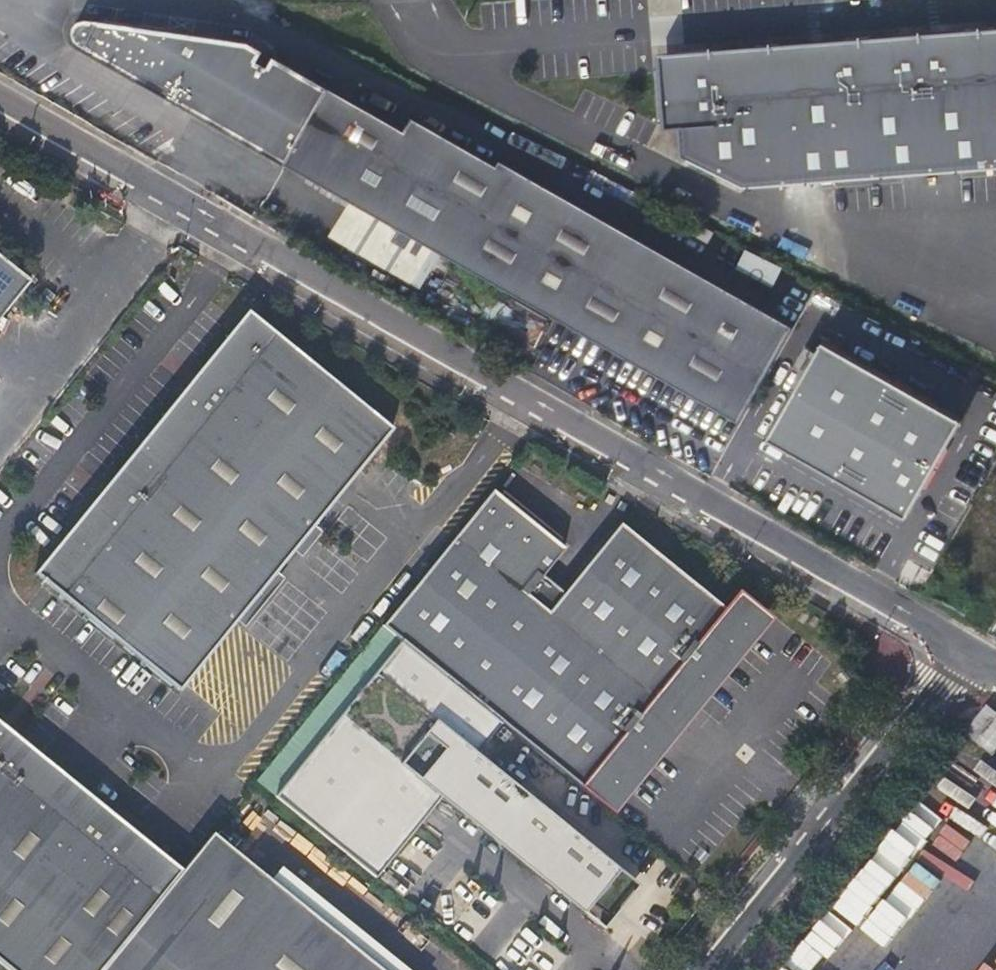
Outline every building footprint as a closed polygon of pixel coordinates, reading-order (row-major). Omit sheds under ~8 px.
[(260,57),(253,53),(246,48),(107,30),(93,27),(87,27),(81,28),(78,30),(73,34),(71,38),(70,42),(71,48),(75,54),(82,58),(101,69),(113,75),(740,417),(780,349),(667,285),(585,239),(401,136),(274,65),(269,72),(255,64),(260,57)] [(653,57),(659,133),(673,130),(677,161),(743,192),(995,173),(995,32),(653,57)] [(667,285),(780,349),(789,333),(497,167),(495,170),(411,122),(401,136),(585,239),(667,285)] [(734,267),(773,283),(782,263),(742,247),(734,267)] [(29,281),(0,257),(0,317),(29,281)] [(394,429),(250,312),(35,574),(180,691),(394,429)] [(961,419),(818,343),(769,440),(907,518),(961,419)] [(501,723),(608,810),(678,723),(674,720),(701,686),(705,689),(764,617),(735,595),(723,610),(618,524),(564,590),(542,572),(560,550),(490,492),(381,624),(381,625),(401,641),(501,723)] [(767,620),(764,617),(705,689),(701,686),(674,720),(678,723),(608,810),(611,812),(767,620)] [(346,670),(359,681),(392,642),(378,631),(346,670)] [(501,723),(401,641),(275,797),(375,878),(439,798),(449,786),(498,825),(492,833),(534,866),(565,828),(523,794),(517,802),(468,763),(476,754),(501,723)] [(978,741),(994,754),(995,752),(995,720),(978,741)] [(11,969),(101,969),(182,870),(0,722),(0,961),(11,969)] [(601,930),(638,885),(476,754),(468,763),(517,802),(523,794),(565,828),(534,866),(492,833),(498,825),(449,786),(439,798),(601,930)] [(799,959),(815,969),(832,969),(834,967),(838,969),(880,969),(957,857),(945,849),(981,796),(967,787),(973,779),(938,756),(799,959)] [(271,762),(258,777),(270,788),(284,773),(271,762)] [(213,832),(182,870),(101,969),(383,969),(213,832)] [(787,961),(780,969),(798,969),(787,961)]
